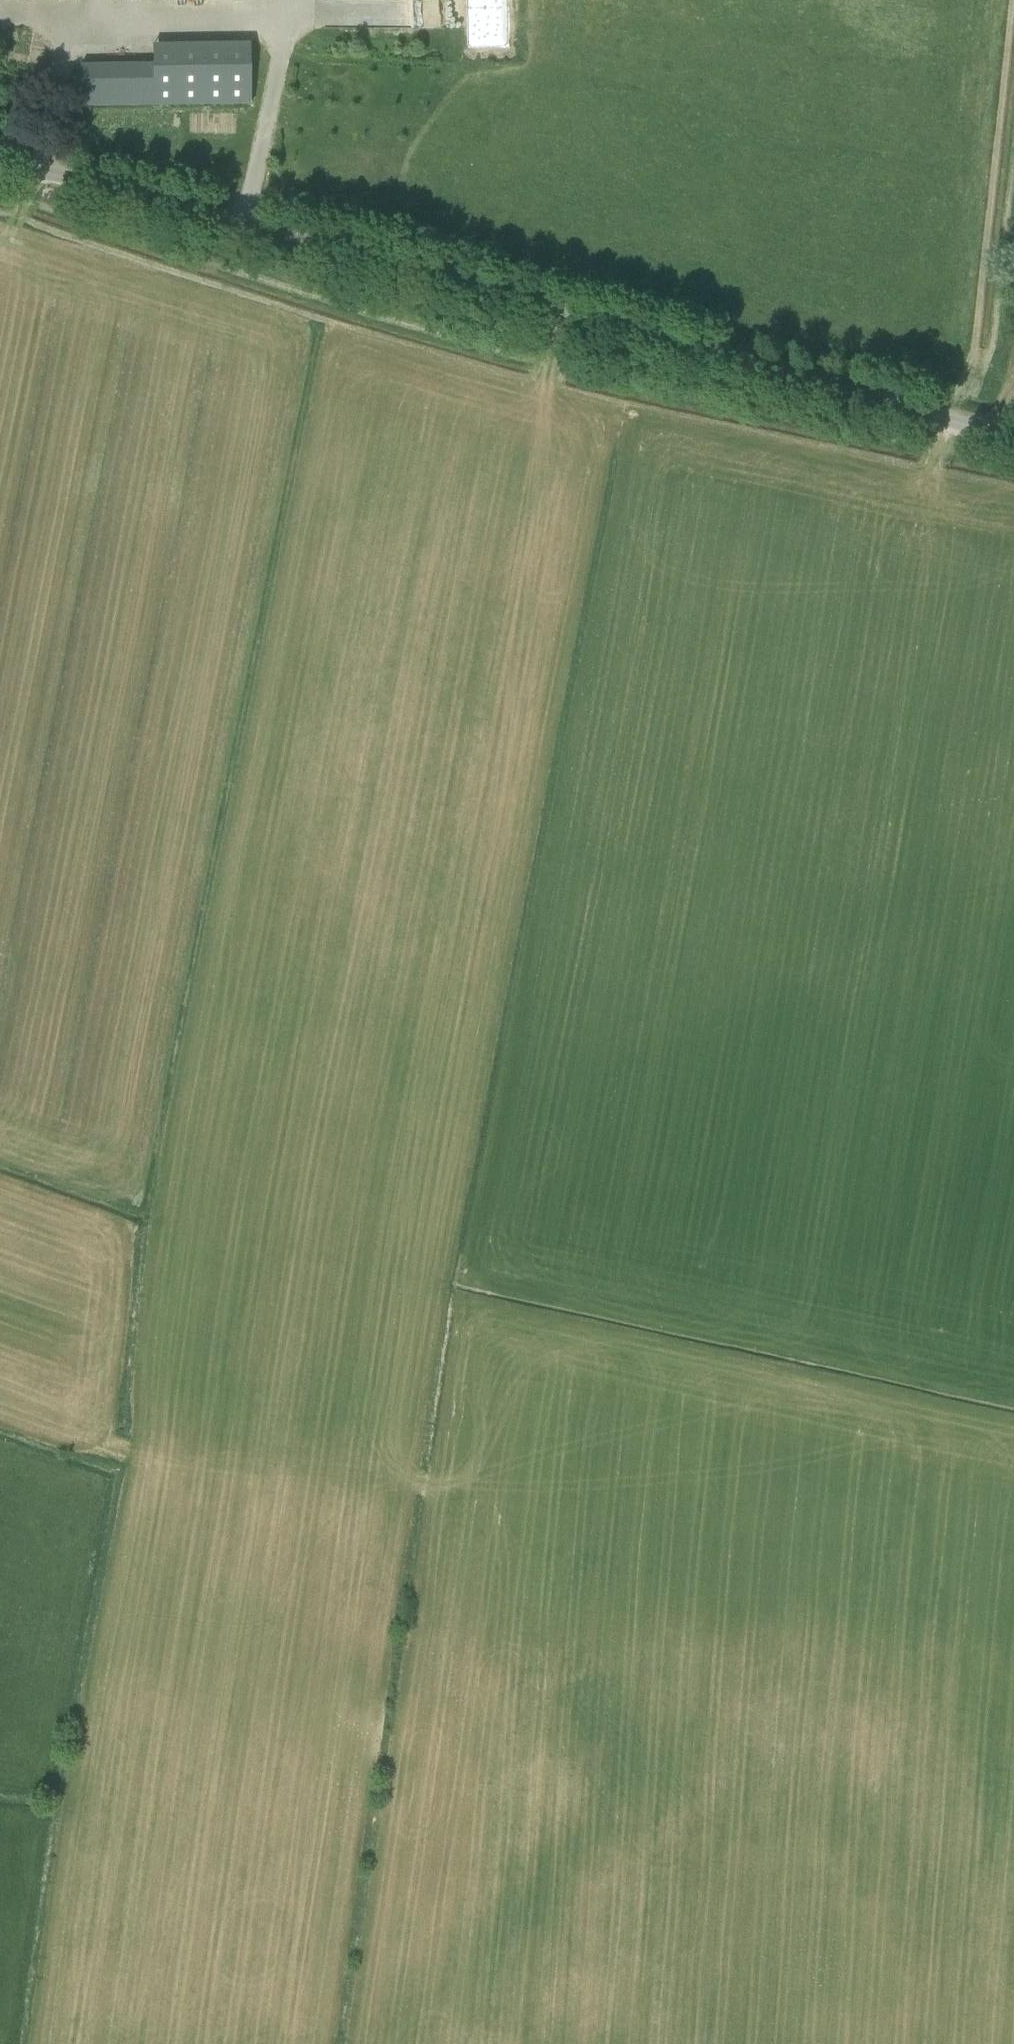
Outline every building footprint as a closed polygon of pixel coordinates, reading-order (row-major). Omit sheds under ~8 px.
[(82,63),(82,106),(153,105),(154,105),(154,62),(82,63)]
